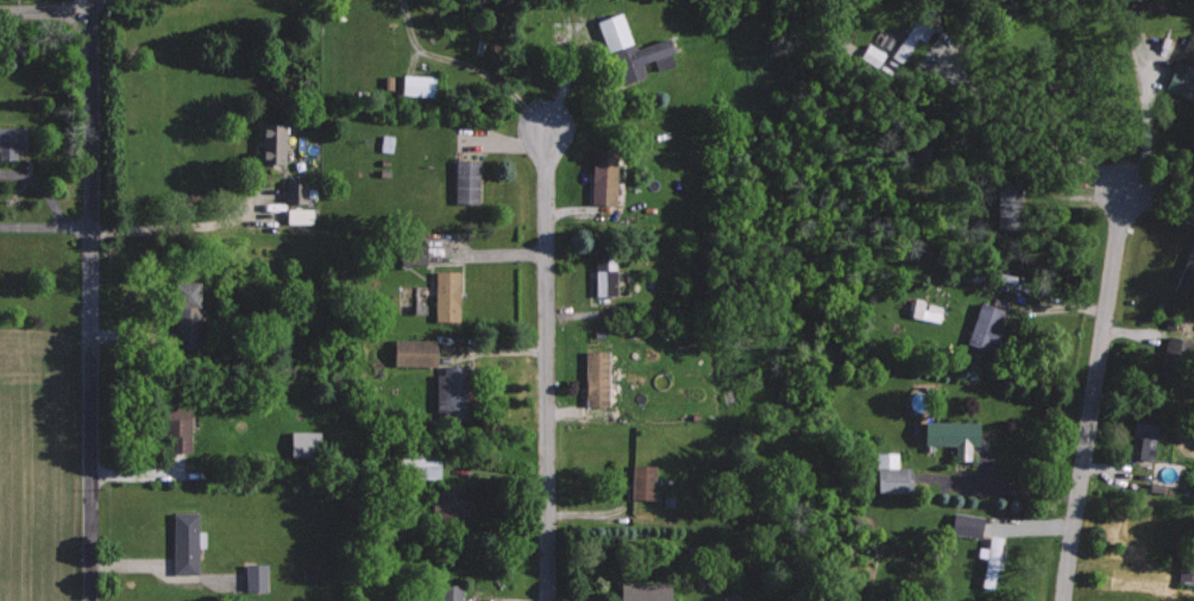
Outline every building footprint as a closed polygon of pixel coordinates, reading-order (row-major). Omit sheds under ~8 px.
[(603,52),(629,44),(619,13),(593,20),(603,52)] [(888,56),(899,63),(916,38),(923,42),(932,28),(914,17),(888,56)] [(1193,77),(1193,38),(1185,34),(1162,91),(1193,103),(1193,80),(1193,79),(1193,77)] [(608,52),(618,84),(642,76),(638,63),(650,59),(653,71),(672,66),(663,38),(632,48),(631,45),(608,52)] [(874,67),(883,53),(866,43),(857,58),(874,67)] [(399,95),(432,96),(432,76),(400,75),(399,95)] [(282,164),(283,124),(259,123),(258,163),(282,164)] [(0,127),(0,160),(14,159),(14,150),(24,150),(23,126),(0,127)] [(613,205),(615,149),(589,149),(588,204),(613,205)] [(452,201),(475,202),(476,161),(453,160),(452,201)] [(303,182),(282,183),(282,204),(304,203),(303,182)] [(995,230),(1017,230),(1018,183),(995,182),(995,230)] [(311,209),(285,208),(285,223),(311,223),(311,209)] [(423,243),(398,244),(398,265),(423,265),(423,243)] [(613,296),(612,253),(591,253),(592,297),(613,296)] [(456,322),(457,272),(433,271),(432,321),(456,322)] [(173,347),(198,347),(196,282),(171,283),(173,347)] [(937,323),(940,307),(912,301),(909,317),(937,323)] [(965,344),(989,352),(1002,310),(978,302),(965,344)] [(434,340),(391,339),(390,365),(433,366),(434,340)] [(582,407),(605,407),(606,351),(583,351),(582,407)] [(463,365),(440,365),(440,374),(433,374),(434,422),(464,421),(463,365)] [(162,453),(187,453),(187,406),(162,406),(162,453)] [(1149,461),(1155,415),(1133,412),(1129,437),(1137,438),(1134,459),(1149,461)] [(921,446),(952,446),(952,460),(968,460),(968,446),(976,446),(976,422),(921,423),(921,446)] [(874,494),(909,493),(908,468),(896,468),(896,453),(873,453),(874,494)] [(653,466),(630,465),(628,499),(652,500),(653,466)] [(467,488),(437,488),(436,511),(466,512),(467,488)] [(170,573),(195,573),(196,546),(202,546),(203,531),(195,531),(196,511),(171,511),(170,573)] [(949,534),(978,537),(980,516),(951,513),(949,534)] [(978,587),(992,590),(1002,538),(987,536),(985,549),(976,548),(974,557),(983,559),(978,587)] [(264,563),(243,563),(243,590),(264,590),(264,563)] [(1176,565),(1176,585),(1193,585),(1193,565),(1176,565)] [(668,582),(618,581),(618,600),(667,600),(668,582)] [(437,600),(459,600),(459,584),(438,583),(437,600)]
